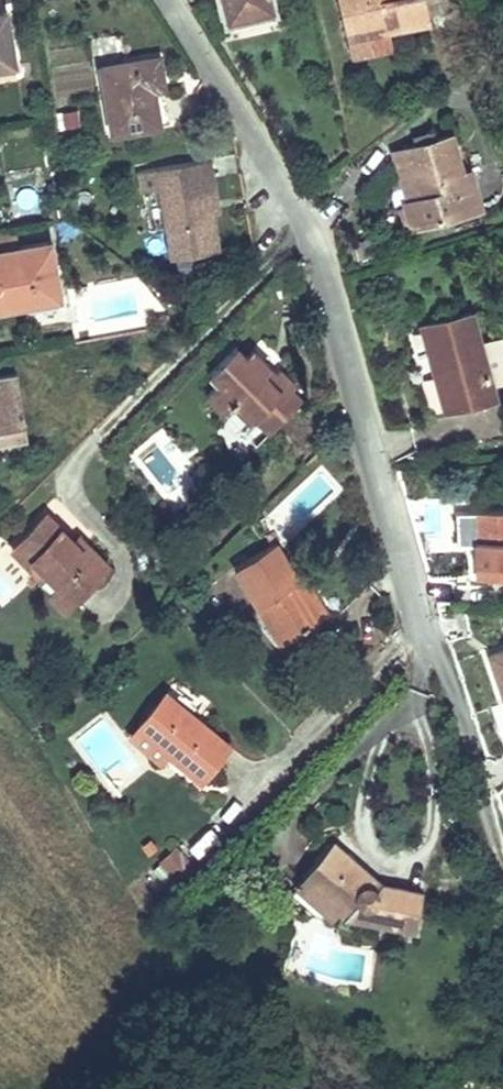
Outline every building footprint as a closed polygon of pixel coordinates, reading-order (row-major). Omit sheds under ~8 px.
[(225,18),(272,8),(270,0),(221,0),(225,18)] [(423,0),(338,0),(346,36),(427,18),(423,0)] [(430,27),(456,21),(450,0),(423,0),(427,18),(430,27)] [(13,63),(4,12),(0,13),(0,65),(13,63)] [(388,27),(346,36),(351,57),(392,48),(388,27)] [(158,56),(101,65),(111,128),(156,122),(151,78),(160,76),(158,56)] [(400,148),(415,197),(402,201),(409,226),(472,206),(461,170),(449,133),(400,148)] [(393,151),(407,200),(415,197),(400,148),(393,151)] [(209,157),(155,168),(171,255),(218,247),(211,211),(205,178),(212,177),(209,157)] [(469,167),(461,170),(472,206),(481,202),(469,167)] [(212,177),(205,178),(211,211),(219,210),(212,177)] [(60,297),(51,243),(0,251),(0,306),(60,297)] [(422,326),(432,363),(442,360),(445,369),(434,373),(443,408),(494,396),(472,312),(422,326)] [(263,372),(269,367),(251,348),(245,354),(236,346),(210,371),(219,380),(205,394),(223,412),(232,402),(251,420),(255,416),(270,430),(301,397),(290,388),(294,384),(278,368),(269,378),(263,372)] [(442,360),(432,363),(434,373),(445,369),(442,360)] [(274,372),(269,367),(263,372),(269,378),(274,372)] [(27,438),(15,372),(0,374),(0,442),(27,438)] [(476,578),(502,576),(502,510),(473,512),(476,578)] [(12,550),(38,577),(45,570),(73,599),(105,566),(81,542),(76,547),(69,541),(44,516),(12,550)] [(69,541),(76,547),(81,542),(75,535),(69,541)] [(235,565),(280,641),(321,616),(300,581),(275,540),(235,565)] [(300,581),(321,616),(329,611),(308,576),(300,581)] [(490,658),(502,698),(502,653),(490,658)] [(165,692),(138,725),(198,778),(227,744),(165,692)] [(492,707),(502,737),(502,704),(492,707)] [(336,842),(305,876),(347,914),(416,927),(424,892),(382,883),(336,842)] [(162,862),(177,878),(190,865),(175,849),(162,862)]
